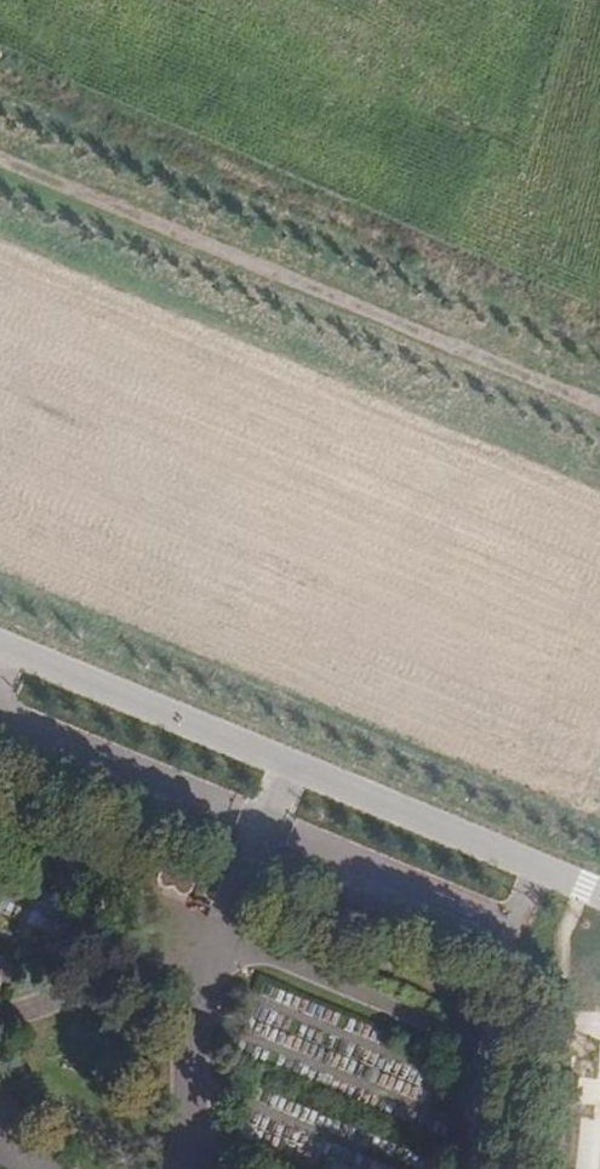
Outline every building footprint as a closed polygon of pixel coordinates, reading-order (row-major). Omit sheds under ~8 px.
[(559,1075),(559,1106),(575,1107),(576,1076),(559,1075)]
